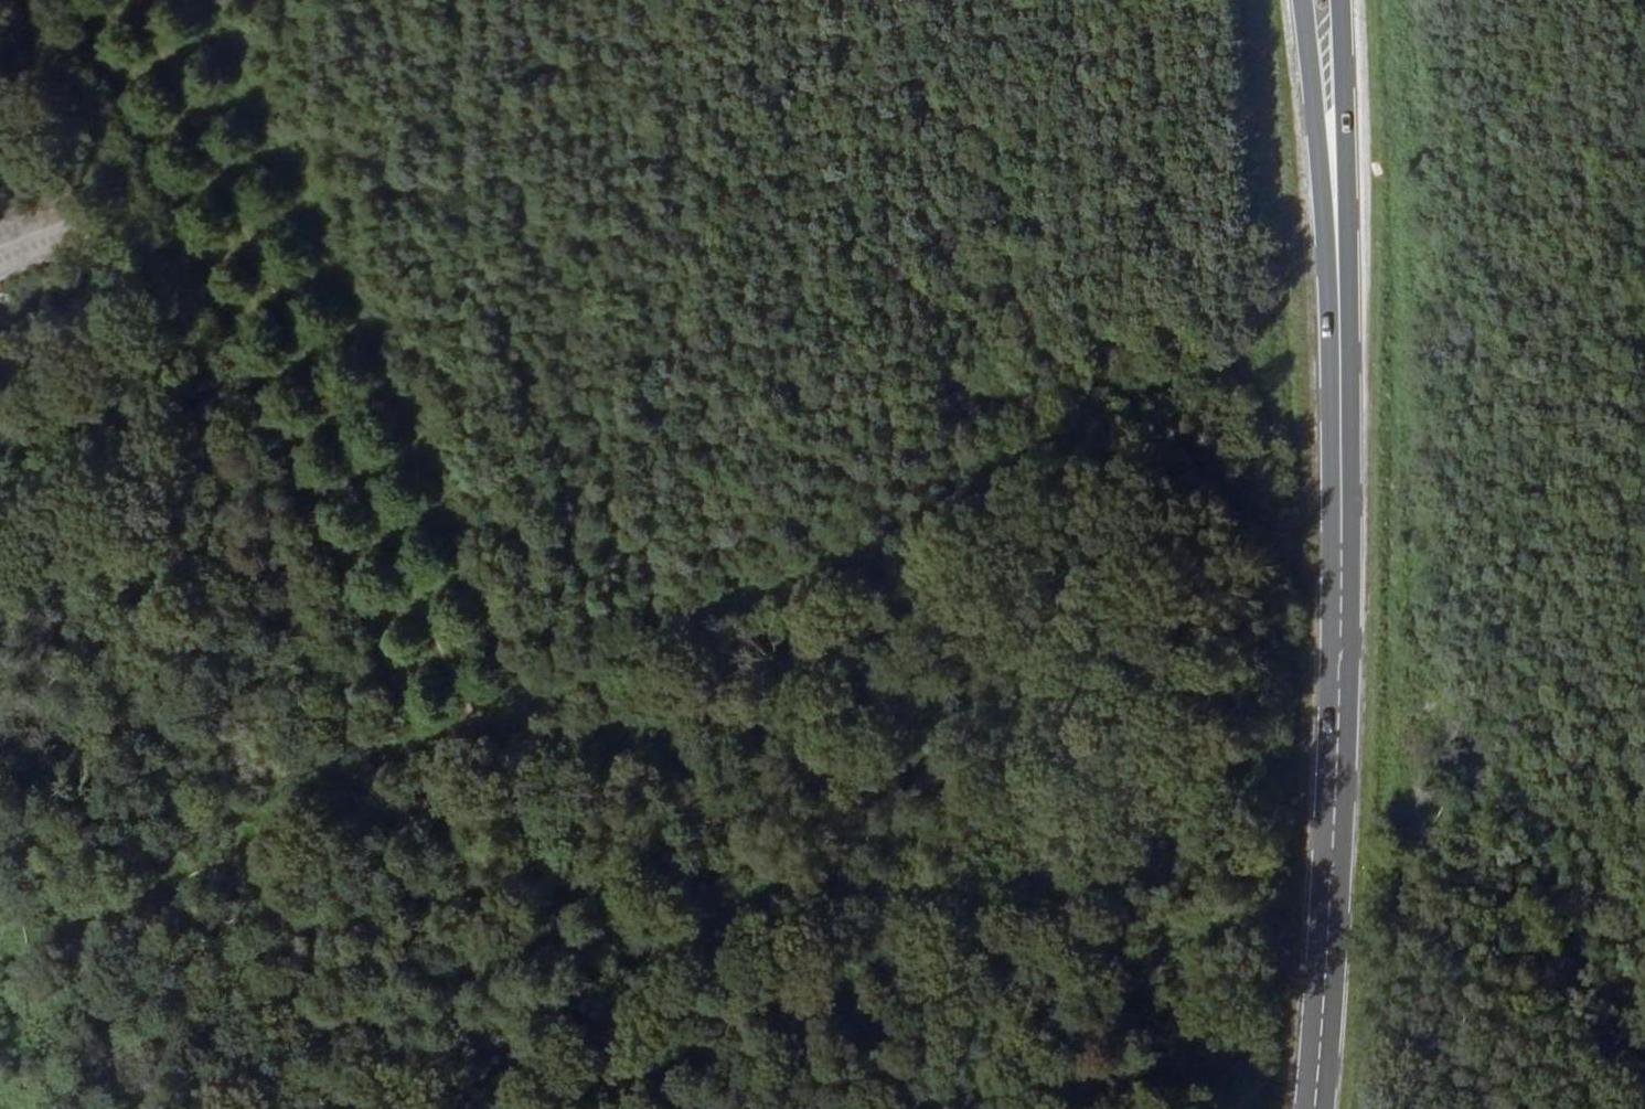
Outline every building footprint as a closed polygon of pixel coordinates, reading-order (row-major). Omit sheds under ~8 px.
[(68,192),(0,218),(0,284),(90,248),(68,192)]
